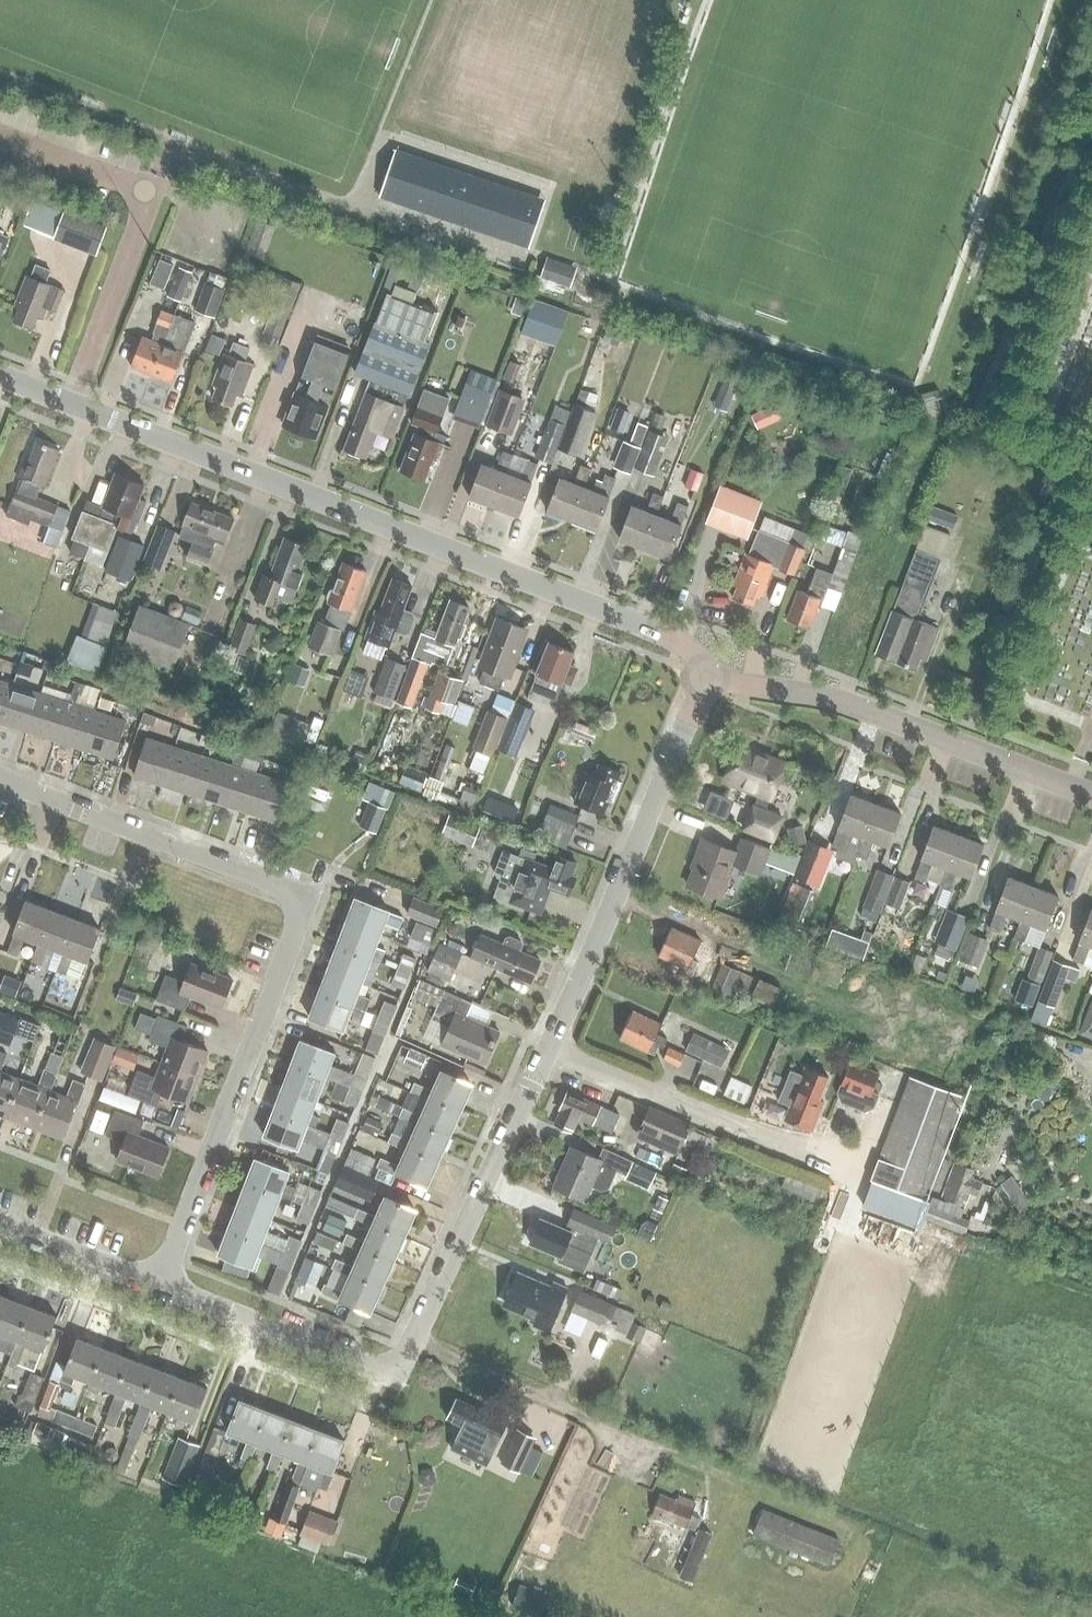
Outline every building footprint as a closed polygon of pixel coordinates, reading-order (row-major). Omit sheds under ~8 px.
[(469,175),(394,149),(378,196),(527,247),(540,209),(466,184),(469,175)] [(182,179),(179,172),(171,176),(174,183),(175,182),(182,179)] [(22,223),(54,236),(53,238),(95,255),(108,225),(64,207),(63,211),(32,198),(22,223)] [(256,219),(244,252),(263,259),(275,226),(256,219)] [(9,237),(0,233),(0,260),(9,237)] [(548,256),(540,277),(571,288),(578,267),(548,256)] [(427,292),(429,285),(421,282),(426,269),(399,259),(375,321),(355,372),(371,378),(351,430),(353,431),(346,448),(363,454),(369,438),(371,439),(375,428),(391,435),(428,341),(427,341),(437,316),(412,306),(418,289),(427,292)] [(173,265),(160,260),(150,284),(164,289),(173,265)] [(30,276),(25,274),(12,306),(16,308),(12,318),(32,326),(36,315),(41,317),(45,308),(55,312),(64,290),(46,283),(51,270),(35,264),(30,276)] [(179,266),(167,296),(179,301),(192,272),(179,266)] [(194,312),(208,318),(218,291),(204,286),(194,312)] [(515,297),(510,312),(520,316),(526,300),(515,297)] [(531,301),(519,333),(554,346),(566,312),(531,301)] [(277,337),(286,313),(272,307),(262,331),(277,337)] [(131,365),(151,372),(173,314),(161,309),(152,334),(154,334),(152,339),(142,335),(131,365)] [(193,321),(173,314),(151,372),(171,380),(193,321)] [(602,340),(610,344),(619,347),(624,334),(607,327),(602,340)] [(211,333),(205,349),(219,354),(225,339),(211,333)] [(299,380),(283,423),(315,436),(332,393),(349,347),(317,335),(299,380)] [(252,363),(244,360),(249,347),(233,340),(227,353),(224,352),(212,384),(216,386),(212,396),(232,403),(235,393),(240,395),(252,363)] [(478,423),(492,376),(467,369),(454,416),(478,423)] [(724,377),(719,392),(732,397),(738,382),(724,377)] [(413,433),(400,469),(424,478),(429,466),(434,468),(443,444),(432,440),(435,431),(436,432),(442,417),(449,398),(425,389),(418,408),(412,423),(419,426),(416,434),(413,433)] [(513,436),(526,399),(500,389),(486,426),(513,436)] [(558,448),(581,456),(598,412),(575,404),(558,448)] [(631,412),(617,407),(613,417),(627,422),(631,412)] [(566,425),(550,419),(535,457),(551,463),(566,425)] [(638,422),(629,444),(639,448),(641,445),(648,426),(638,422)] [(639,448),(632,467),(654,475),(669,438),(649,430),(643,446),(641,445),(639,448)] [(16,488),(10,502),(5,515),(28,524),(31,518),(45,524),(53,502),(35,495),(39,485),(44,486),(58,448),(36,440),(30,458),(26,456),(18,476),(23,478),(19,489),(16,488)] [(629,444),(625,443),(615,466),(630,472),(639,448),(629,444)] [(494,505),(507,472),(514,455),(503,450),(496,469),(482,463),(469,495),(494,505)] [(521,478),(507,472),(494,505),(519,515),(532,481),(531,481),(538,464),(528,460),(521,478)] [(585,486),(592,469),(581,464),(574,483),(560,477),(547,509),(572,519),(585,486)] [(841,464),(834,481),(846,485),(852,468),(841,464)] [(690,470),(683,488),(696,493),(702,475),(690,470)] [(102,509),(99,518),(83,511),(72,537),(74,538),(89,544),(107,551),(117,526),(131,531),(135,521),(138,522),(146,501),(137,498),(142,484),(115,473),(101,509),(102,509)] [(599,492),(585,486),(572,519),(597,529),(610,497),(609,496),(616,478),(606,474),(599,492)] [(836,482),(830,501),(838,504),(841,498),(845,486),(836,482)] [(706,519),(747,535),(761,500),(720,484),(706,519)] [(620,537),(645,547),(657,515),(664,497),(654,493),(646,511),(632,506),(620,537)] [(181,527),(196,532),(190,546),(188,546),(185,555),(206,564),(210,555),(208,554),(215,540),(223,543),(232,518),(190,502),(181,527)] [(669,557),(682,525),(681,524),(688,506),(678,502),(671,520),(657,515),(645,547),(669,557)] [(932,506),(927,521),(952,530),(958,516),(932,506)] [(175,531),(157,524),(142,562),(160,569),(175,531)] [(745,552),(732,585),(736,586),(732,596),(752,604),(755,594),(761,596),(766,585),(764,584),(770,567),(791,575),(801,549),(808,532),(794,527),(788,541),(758,529),(748,553),(745,552)] [(847,530),(841,546),(830,573),(817,568),(807,593),(799,589),(788,618),(809,626),(817,606),(819,606),(827,586),(839,591),(861,536),(847,530)] [(305,572),(298,569),(308,545),(285,536),(270,574),(265,572),(254,598),(260,601),(258,607),(264,609),(266,604),(270,605),(274,595),(293,603),(305,572)] [(104,570),(128,579),(141,546),(118,537),(104,570)] [(74,538),(69,551),(84,557),(89,544),(74,538)] [(916,548),(881,637),(876,652),(917,668),(921,659),(926,661),(939,628),(933,625),(918,619),(941,558),(916,548)] [(343,562),(327,602),(332,604),(329,611),(327,610),(323,622),(317,621),(312,637),(309,646),(330,655),(337,637),(344,617),(347,618),(365,571),(343,562)] [(402,609),(411,585),(393,578),(380,611),(375,609),(365,636),(368,637),(387,645),(393,629),(403,633),(407,631),(413,617),(411,613),(402,609)] [(412,657),(395,702),(410,708),(429,661),(445,667),(448,658),(456,637),(456,636),(460,637),(465,623),(462,622),(468,606),(451,599),(437,637),(436,639),(421,633),(412,657)] [(118,611),(99,604),(87,638),(106,644),(118,611)] [(172,669),(190,624),(139,604),(121,649),(172,669)] [(515,666),(521,650),(519,650),(526,631),(513,626),(514,622),(497,616),(483,652),(488,654),(479,680),(498,687),(507,663),(515,666)] [(244,655),(254,624),(238,618),(232,637),(228,649),(244,655)] [(536,673),(530,689),(543,695),(550,678),(561,682),(562,680),(566,681),(571,681),(576,669),(572,665),(568,664),(573,651),(548,641),(542,656),(538,654),(531,671),(536,673)] [(225,669),(243,676),(248,661),(231,655),(225,669)] [(374,692),(394,700),(406,664),(386,657),(374,692)] [(18,667),(17,673),(29,677),(33,665),(20,661),(18,667)] [(294,665),(289,679),(303,685),(309,670),(294,665)] [(351,669),(345,691),(362,696),(368,674),(351,669)] [(451,677),(438,673),(425,706),(438,711),(451,677)] [(1,723),(13,685),(0,681),(0,722),(1,723)] [(81,696),(85,685),(75,682),(71,693),(81,696)] [(13,685),(1,723),(29,731),(40,694),(13,685)] [(40,694),(29,731),(56,740),(68,703),(40,694)] [(459,700),(453,718),(468,723),(474,705),(459,700)] [(68,703),(56,740),(84,749),(96,712),(68,703)] [(126,709),(125,714),(126,719),(132,721),(137,719),(138,713),(136,709),(131,708),(126,709)] [(472,747),(492,755),(495,748),(507,718),(487,710),(472,747)] [(96,712),(84,749),(113,758),(125,721),(96,712)] [(143,712),(140,722),(153,726),(156,716),(143,712)] [(278,712),(273,723),(289,729),(293,717),(278,712)] [(522,744),(517,742),(526,720),(509,713),(507,718),(495,748),(517,757),(522,744)] [(146,738),(134,777),(163,786),(175,746),(146,738)] [(175,746),(163,786),(191,794),(203,755),(175,746)] [(753,805),(751,804),(742,828),(772,839),(780,816),(764,810),(782,763),(738,746),(725,781),(757,793),(753,805)] [(476,751),(469,767),(483,772),(489,756),(476,751)] [(203,755),(191,794),(219,803),(231,764),(203,755)] [(231,764),(219,803),(247,812),(259,772),(242,767),(245,758),(234,755),(231,764)] [(584,772),(573,802),(603,813),(608,801),(613,802),(621,781),(616,779),(619,772),(598,764),(594,776),(584,772)] [(406,766),(400,783),(419,790),(425,774),(406,766)] [(310,767),(305,780),(319,785),(324,772),(310,767)] [(259,772),(247,812),(275,821),(287,781),(259,772)] [(424,788),(421,795),(435,801),(439,790),(443,780),(429,775),(424,788)] [(364,825),(378,831),(395,792),(370,781),(362,799),(373,804),(364,825)] [(469,811),(477,789),(464,785),(456,806),(469,811)] [(439,790),(435,801),(453,808),(454,806),(457,797),(439,790)] [(875,803),(850,794),(838,826),(839,827),(832,845),(842,849),(841,853),(842,858),(850,861),(853,858),(855,854),(862,836),(875,803)] [(488,796),(483,809),(512,821),(517,808),(488,796)] [(533,799),(526,816),(534,819),(540,802),(533,799)] [(571,834),(579,815),(550,803),(542,822),(571,834)] [(900,813),(875,803),(862,836),(855,854),(866,858),(873,840),(887,845),(900,813)] [(448,816),(441,834),(473,847),(480,828),(448,816)] [(932,862),(946,867),(958,834),(933,825),(921,858),(922,858),(915,877),(925,881),(932,862)] [(946,867),(939,886),(949,890),(956,871),(971,877),(983,844),(958,834),(946,867)] [(736,852),(701,839),(691,866),(696,868),(689,886),(719,897),(732,865),(759,875),(763,862),(768,849),(741,839),(736,852)] [(794,876),(820,886),(834,850),(808,840),(794,876)] [(768,849),(763,862),(793,873),(800,855),(770,844),(768,849)] [(553,867),(518,854),(508,879),(501,877),(494,895),(542,913),(551,888),(569,895),(576,876),(572,874),(577,862),(557,855),(553,867)] [(894,877),(890,875),(878,871),(864,907),(881,913),(894,877)] [(1007,913),(1020,918),(1032,885),(1007,876),(995,909),(996,909),(990,928),(1000,932),(1007,913)] [(895,877),(886,903),(899,908),(909,882),(908,882),(896,877),(895,877)] [(1024,941),(1031,922),(1045,927),(1057,894),(1032,885),(1020,918),(1014,937),(1024,941)] [(355,897),(345,921),(379,934),(383,923),(399,929),(403,918),(387,912),(388,909),(355,897)] [(442,910),(414,898),(407,914),(435,926),(442,910)] [(25,937),(38,942),(50,909),(25,900),(12,933),(13,934),(7,951),(19,956),(25,937)] [(1091,945),(1091,908),(1091,907),(1078,940),(1080,941),(1073,959),(1083,963),(1090,944),(1091,945)] [(38,942),(31,960),(42,964),(48,946),(62,951),(74,918),(50,909),(38,942)] [(955,951),(969,918),(947,909),(934,941),(939,943),(937,948),(953,954),(954,951),(955,951)] [(74,918),(62,951),(55,969),(66,974),(73,955),(87,960),(99,927),(74,918)] [(336,945),(370,958),(381,962),(385,951),(374,947),(379,934),(345,921),(336,945)] [(414,922),(408,937),(428,944),(434,929),(414,922)] [(693,969),(697,960),(692,958),(700,940),(671,926),(658,954),(693,969)] [(530,981),(539,958),(519,950),(522,943),(520,940),(509,935),(506,937),(503,942),(481,933),(471,958),(492,966),(493,965),(530,981)] [(988,940),(968,933),(960,957),(976,963),(979,964),(988,940)] [(869,943),(850,937),(844,954),(862,961),(869,943)] [(447,980),(453,966),(459,952),(439,943),(426,971),(447,980)] [(370,958),(336,945),(327,968),(361,981),(370,958)] [(1038,946),(1027,976),(1041,981),(1052,951),(1038,946)] [(834,987),(842,966),(791,948),(784,969),(834,987)] [(937,948),(935,954),(951,960),(953,954),(937,948)] [(402,953),(397,968),(408,972),(414,958),(402,953)] [(1067,966),(1053,960),(1038,1000),(1052,1005),(1067,966)] [(184,1010),(190,995),(221,1007),(232,978),(191,962),(184,981),(166,974),(156,998),(184,1010)] [(741,999),(751,976),(720,963),(710,986),(741,999)] [(361,981),(327,968),(318,992),(352,1005),(365,1010),(369,999),(356,994),(361,981)] [(402,988),(408,972),(397,968),(390,983),(402,988)] [(779,1008),(787,991),(757,978),(750,995),(779,1008)] [(1022,978),(1014,999),(1032,1006),(1038,990),(1040,985),(1023,979),(1022,978)] [(443,991),(419,981),(413,996),(436,1006),(443,991)] [(120,989),(116,1000),(133,1006),(137,995),(120,989)] [(472,1004),(443,991),(431,1019),(448,1027),(440,1046),(484,1065),(499,1031),(466,1017),(472,1004)] [(352,1005),(318,992),(309,1016),(343,1029),(348,1017),(360,1021),(365,1010),(352,1005)] [(1091,1026),(1091,998),(1079,1032),(1080,1033),(1091,1038),(1091,1027),(1091,1026)] [(383,1000),(378,1015),(390,1020),(395,1005),(383,1000)] [(656,1034),(661,1024),(632,1010),(619,1037),(655,1054),(658,1046),(663,1048),(667,1039),(656,1034)] [(10,1039),(17,1018),(0,1012),(0,1036),(10,1039)] [(207,1050),(181,1040),(186,1025),(158,1014),(148,1039),(167,1046),(161,1061),(198,1075),(207,1050)] [(384,1036),(390,1020),(378,1015),(372,1031),(384,1036)] [(27,1060),(40,1024),(20,1017),(7,1052),(27,1060)] [(68,1038),(60,1035),(53,1052),(62,1055),(68,1038)] [(94,1037),(80,1072),(101,1081),(115,1046),(94,1037)] [(727,1054),(692,1037),(685,1051),(721,1067),(727,1054)] [(329,1065),(334,1052),(300,1039),(291,1063),(324,1076),(325,1075),(341,1082),(346,1071),(329,1065)] [(133,1068),(138,1053),(117,1046),(112,1061),(133,1068)] [(677,1065),(682,1053),(667,1047),(662,1058),(677,1065)] [(403,1062),(421,1070),(426,1058),(408,1050),(403,1062)] [(868,1091),(875,1071),(847,1060),(835,1092),(839,1101),(862,1109),(871,1105),(875,1093),(868,1091)] [(188,1100),(198,1075),(161,1061),(155,1076),(137,1069),(128,1094),(156,1104),(162,1090),(188,1100)] [(315,1100),(324,1076),(291,1063),(282,1087),(315,1100)] [(37,1085),(18,1078),(4,1116),(32,1126),(47,1088),(50,1089),(56,1072),(44,1067),(37,1085)] [(810,1130),(821,1101),(816,1099),(825,1076),(804,1067),(800,1076),(789,1071),(778,1100),(792,1105),(786,1120),(810,1130)] [(409,1091),(427,1098),(457,1113),(470,1084),(439,1070),(431,1089),(413,1082),(409,1091)] [(4,1116),(18,1078),(0,1071),(0,1114),(4,1116)] [(354,1073),(349,1085),(360,1090),(365,1077),(354,1073)] [(722,1093),(743,1103),(751,1085),(730,1076),(722,1093)] [(872,1178),(920,1197),(959,1094),(911,1076),(872,1178)] [(66,1095),(50,1089),(47,1088),(32,1126),(61,1137),(74,1102),(77,1103),(85,1082),(72,1077),(66,1095)] [(354,1105),(360,1090),(349,1085),(343,1101),(354,1105)] [(306,1124),(315,1100),(282,1087),(273,1111),(306,1124)] [(390,1092),(377,1087),(369,1103),(370,1104),(383,1109),(390,1092)] [(577,1116),(611,1131),(618,1115),(567,1092),(560,1109),(562,1110),(556,1123),(571,1130),(577,1116)] [(398,1116),(415,1124),(446,1138),(457,1113),(427,1098),(419,1115),(402,1107),(398,1116)] [(143,1120),(115,1108),(105,1133),(123,1140),(116,1159),(157,1175),(168,1146),(137,1134),(143,1120)] [(676,1143),(684,1125),(644,1108),(636,1126),(676,1143)] [(273,1111),(264,1135),(297,1147),(302,1135),(325,1144),(330,1133),(306,1124),(273,1111)] [(367,1115),(361,1128),(377,1135),(382,1122),(367,1115)] [(348,1124),(336,1119),(330,1133),(342,1137),(348,1124)] [(387,1141),(404,1149),(436,1163),(446,1138),(415,1124),(408,1140),(391,1132),(387,1141)] [(336,1154),(342,1137),(330,1133),(323,1148),(336,1154)] [(648,1187),(654,1172),(630,1161),(631,1160),(602,1148),(598,1158),(571,1146),(553,1187),(583,1199),(590,1184),(599,1188),(604,1188),(608,1185),(613,1172),(648,1187)] [(351,1147),(344,1164),(368,1175),(376,1158),(351,1147)] [(639,1147),(635,1156),(658,1166),(662,1158),(639,1147)] [(393,1174),(394,1172),(426,1186),(436,1163),(404,1149),(397,1165),(379,1157),(375,1166),(393,1174)] [(255,1157),(245,1182),(279,1195),(291,1199),(296,1187),(284,1182),(288,1170),(255,1157)] [(981,1182),(968,1177),(972,1168),(954,1162),(941,1199),(932,1196),(929,1205),(928,1205),(923,1218),(965,1232),(969,1221),(959,1217),(969,1192),(976,1194),(981,1182)] [(334,1186),(371,1201),(380,1180),(343,1164),(334,1186)] [(245,1182),(236,1205),(270,1218),(279,1195),(245,1182)] [(313,1208),(319,1193),(307,1188),(301,1203),(313,1208)] [(1025,1194),(1014,1202),(1021,1213),(1033,1205),(1025,1194)] [(353,1217),(370,1225),(401,1238),(414,1208),(384,1195),(375,1216),(357,1208),(353,1217)] [(667,1199),(658,1195),(653,1208),(662,1212),(667,1199)] [(306,1224),(313,1208),(301,1203),(294,1220),(306,1224)] [(261,1242),(270,1218),(236,1205),(227,1229),(261,1242)] [(540,1218),(530,1243),(561,1255),(559,1261),(585,1271),(599,1236),(609,1240),(616,1225),(575,1208),(566,1229),(540,1218)] [(322,1229),(340,1236),(346,1221),(329,1214),(322,1229)] [(343,1243),(359,1250),(390,1263),(401,1238),(370,1225),(363,1241),(347,1233),(343,1243)] [(251,1266),(261,1242),(227,1229),(218,1254),(251,1266)] [(317,1232),(314,1242),(334,1250),(337,1240),(317,1232)] [(294,1255),(300,1241),(287,1236),(282,1250),(294,1255)] [(288,1270),(294,1255),(282,1250),(275,1265),(288,1270)] [(330,1267),(349,1275),(379,1288),(390,1263),(359,1250),(352,1266),(334,1258),(330,1267)] [(304,1256),(295,1280),(314,1287),(323,1263),(304,1256)] [(566,1286),(552,1280),(550,1285),(517,1272),(502,1307),(535,1321),(534,1325),(547,1331),(566,1286)] [(338,1300),(339,1298),(369,1311),(379,1288),(349,1275),(341,1292),(323,1284),(319,1292),(338,1300)] [(608,1301),(580,1290),(572,1311),(600,1322),(608,1301)] [(18,1340),(30,1305),(1,1294),(0,1298),(0,1339),(2,1334),(18,1340)] [(624,1306),(611,1300),(605,1315),(618,1320),(624,1306)] [(18,1340),(13,1351),(24,1355),(28,1344),(43,1349),(56,1315),(30,1305),(18,1340)] [(625,1338),(638,1344),(645,1329),(632,1323),(625,1338)] [(71,1384),(74,1376),(89,1381),(102,1347),(77,1337),(60,1380),(71,1384)] [(102,1347),(89,1381),(86,1388),(99,1392),(101,1386),(116,1392),(128,1357),(102,1347)] [(153,1367),(128,1357),(116,1392),(105,1422),(116,1426),(127,1396),(140,1401),(153,1367)] [(166,1411),(179,1376),(153,1367),(140,1401),(127,1436),(115,1470),(124,1474),(137,1440),(139,1441),(152,1405),(166,1411)] [(18,1394),(14,1405),(30,1411),(33,1403),(43,1378),(30,1373),(22,1394),(22,1395),(18,1394)] [(179,1376),(166,1411),(162,1420),(175,1425),(178,1415),(193,1421),(206,1387),(179,1376)] [(50,1410),(60,1384),(49,1380),(40,1406),(50,1410)] [(486,1466),(495,1446),(508,1419),(493,1411),(491,1415),(455,1399),(446,1418),(462,1426),(451,1449),(486,1466)] [(240,1457),(249,1460),(256,1442),(268,1411),(239,1400),(227,1431),(247,1438),(240,1457)] [(75,1418),(55,1410),(51,1420),(71,1428),(75,1418)] [(276,1470),(282,1452),(294,1421),(268,1411),(256,1442),(273,1448),(267,1466),(276,1470)] [(95,1425),(75,1418),(71,1428),(92,1435),(95,1425)] [(64,1433),(64,1432),(54,1428),(51,1426),(36,1421),(32,1432),(47,1437),(60,1443),(64,1433)] [(301,1480),(308,1462),(319,1430),(294,1421),(282,1452),(276,1470),(292,1477),(301,1480)] [(214,1426),(208,1441),(221,1445),(226,1430),(214,1426)] [(327,1490),(334,1471),(331,1470),(343,1439),(319,1430),(308,1462),(301,1480),(327,1490)] [(515,1431),(501,1464),(519,1472),(533,1439),(515,1431)] [(167,1467),(188,1475),(200,1445),(178,1437),(167,1467)] [(273,1519),(286,1523),(299,1486),(286,1482),(273,1519)] [(675,1500),(660,1494),(652,1513),(686,1526),(695,1529),(700,1518),(690,1514),(695,1502),(677,1495),(675,1500)] [(753,1533),(828,1563),(838,1538),(763,1508),(753,1533)] [(300,1535),(328,1546),(338,1521),(310,1510),(300,1535)] [(267,1524),(264,1531),(281,1537),(284,1530),(286,1523),(273,1519),(269,1517),(267,1524)] [(625,1555),(639,1561),(637,1567),(659,1577),(679,1533),(654,1522),(648,1535),(637,1530),(625,1555)] [(679,1575),(696,1530),(695,1529),(686,1526),(668,1570),(679,1575)] [(531,1597),(533,1591),(519,1585),(512,1605),(540,1615),(545,1602),(531,1597)]
